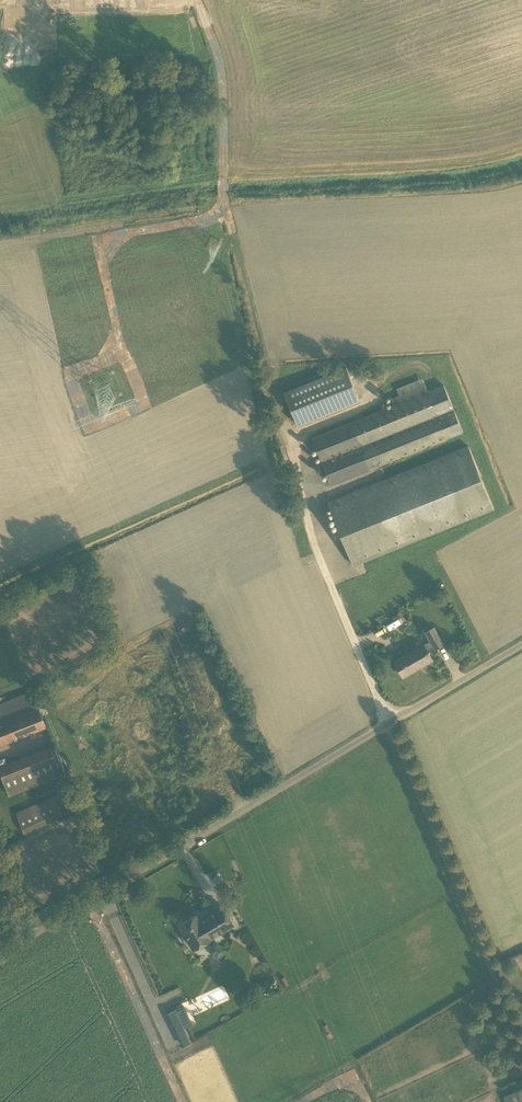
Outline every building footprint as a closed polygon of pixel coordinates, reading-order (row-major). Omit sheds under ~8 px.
[(298,426),(359,401),(345,366),(284,391),(298,426)] [(444,384),(427,390),(421,376),(397,386),(399,392),(391,396),(394,403),(388,405),(385,399),(378,401),(381,409),(312,436),(331,484),(463,432),(444,384)] [(353,565),(494,508),(468,445),(328,502),(353,565)] [(381,631),(394,626),(391,620),(379,625),(381,631)] [(428,651),(443,643),(434,626),(425,631),(431,640),(423,644),(423,643),(394,660),(394,661),(403,676),(433,659),(428,651)] [(0,703),(0,744),(46,725),(32,691),(0,703)] [(20,791),(66,772),(55,745),(0,766),(0,770),(10,795),(20,791)] [(24,833),(81,807),(72,787),(16,812),(24,833)] [(235,925),(224,906),(200,920),(197,914),(181,923),(195,947),(211,939),(211,938),(235,925)] [(176,1008),(167,1012),(181,1040),(189,1036),(185,1028),(176,1008)] [(504,1097),(506,1101),(521,1101),(521,1089),(504,1097)]
